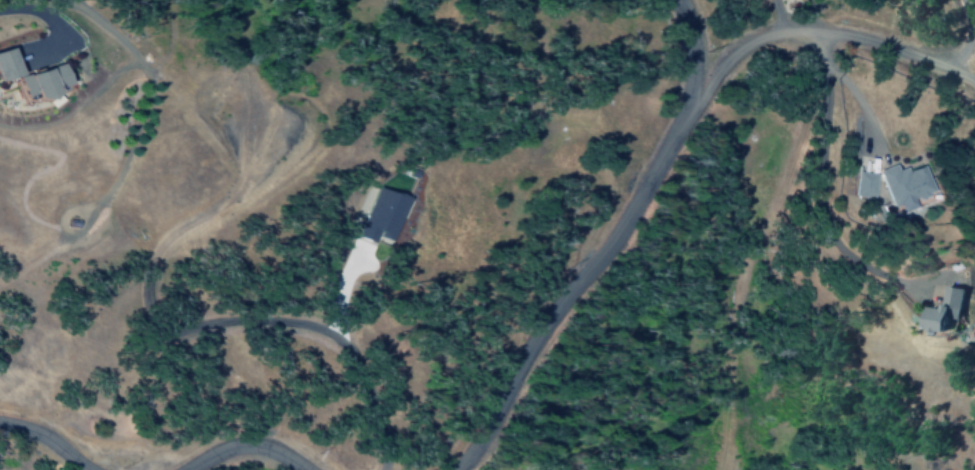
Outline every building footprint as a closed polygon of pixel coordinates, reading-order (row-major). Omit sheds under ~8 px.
[(22,75),(13,47),(0,51),(0,82),(22,75)] [(24,97),(36,94),(38,102),(60,95),(58,89),(71,84),(64,63),(18,78),(24,97)] [(929,165),(913,171),(912,168),(903,171),(901,165),(884,171),(897,208),(939,193),(929,165)] [(858,196),(878,200),(882,175),(862,172),(858,196)] [(357,236),(373,243),(376,235),(390,240),(407,198),(377,186),(357,236)] [(970,289),(950,286),(947,309),(939,308),(936,331),(958,334),(960,320),(966,321),(970,289)]
